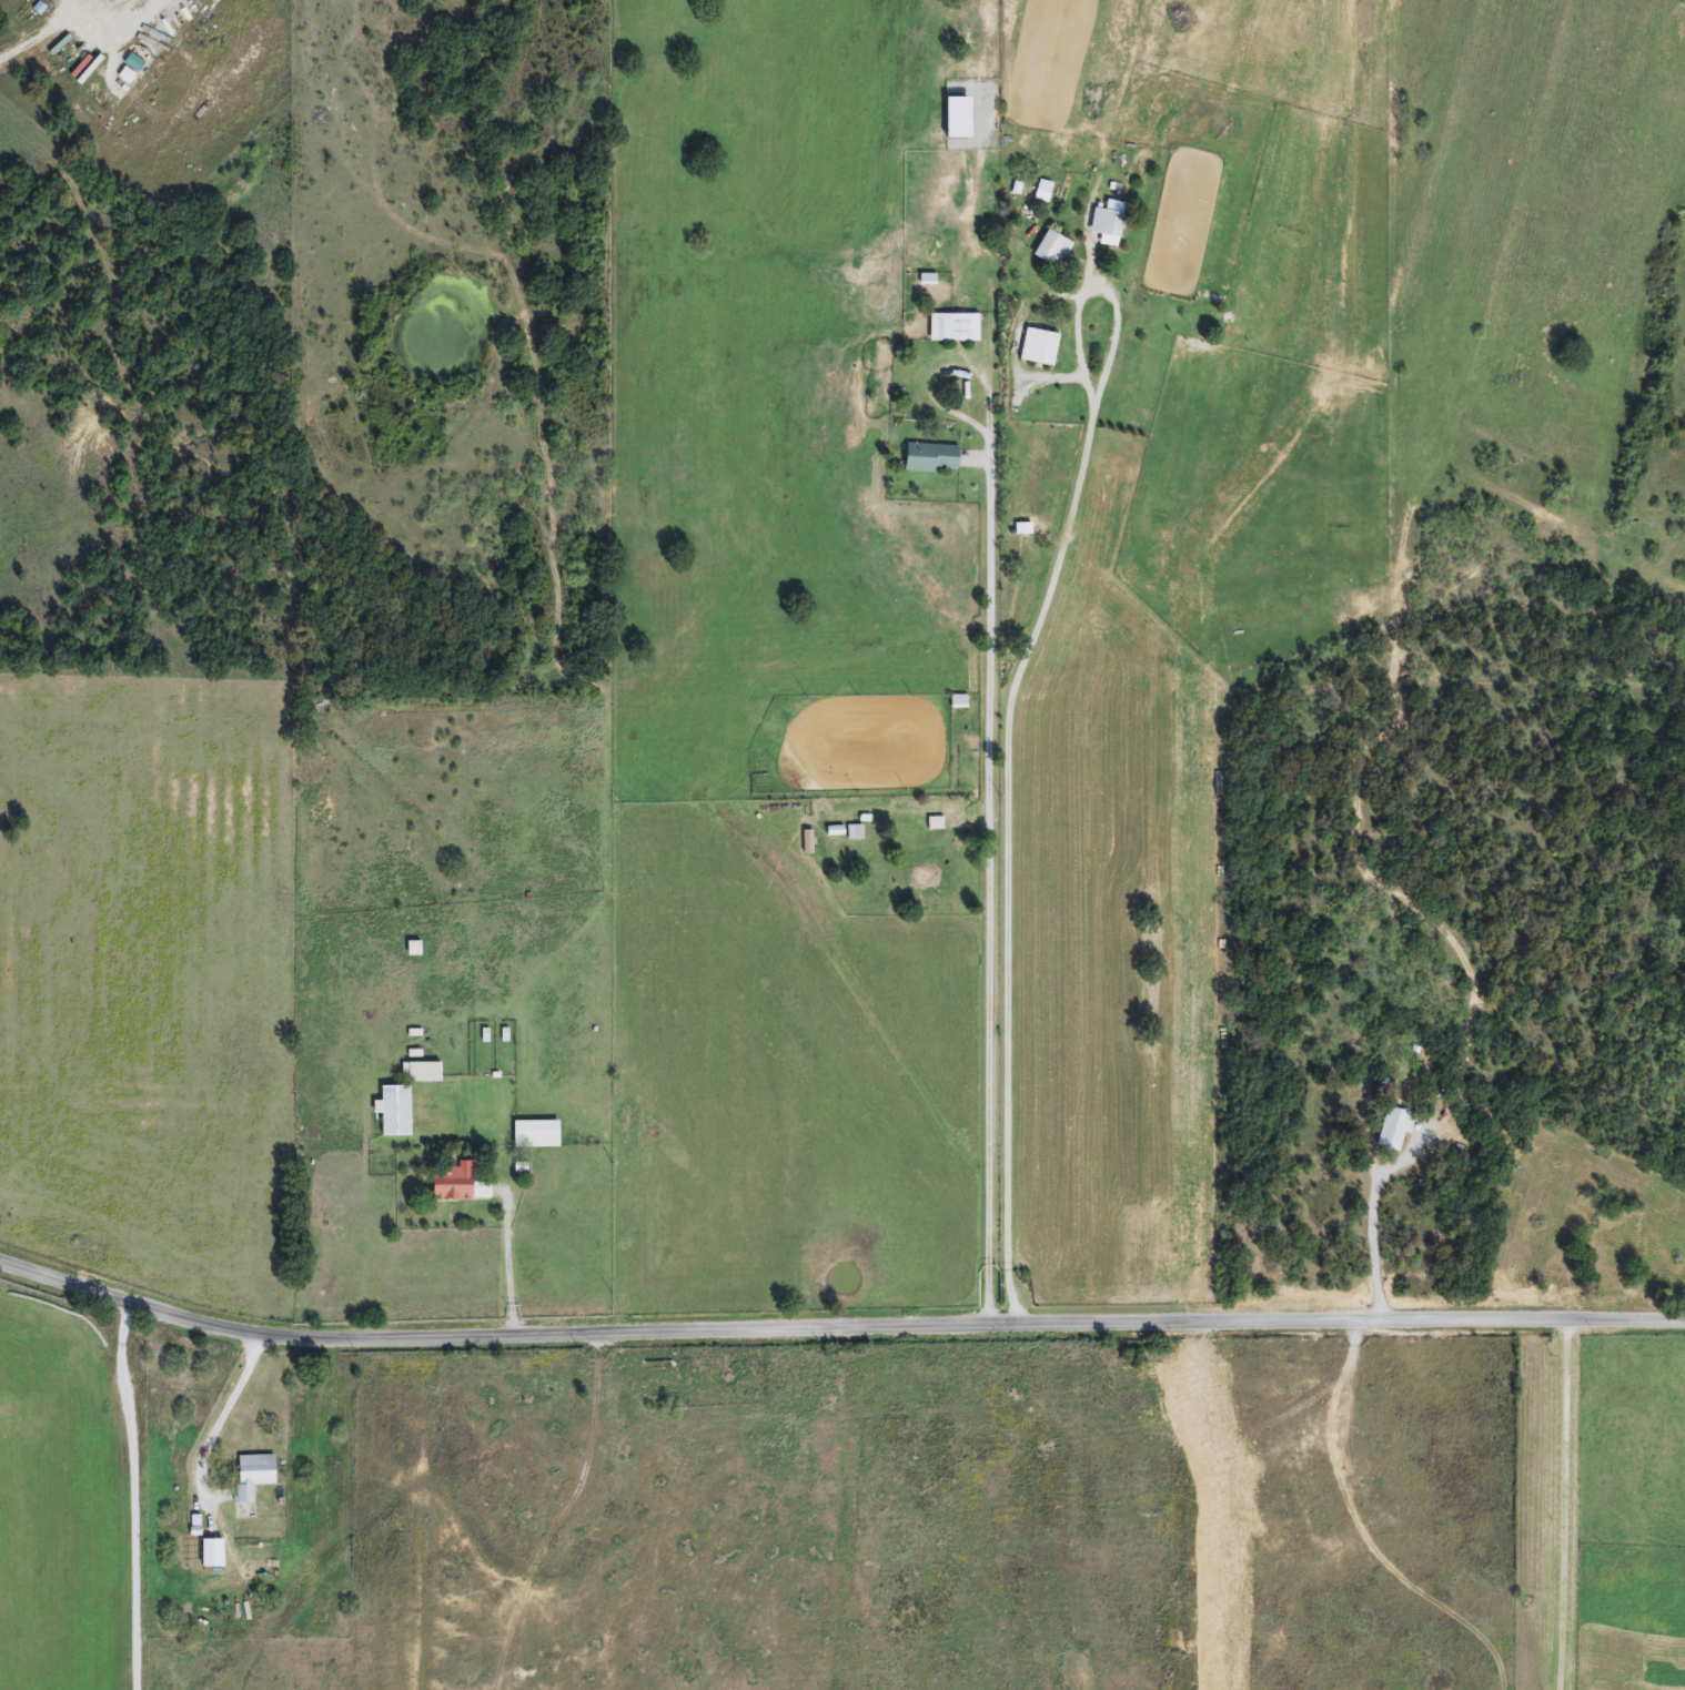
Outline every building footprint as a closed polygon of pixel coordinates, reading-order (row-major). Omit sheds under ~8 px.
[(69,82),(77,75),(104,104),(98,111),(69,82)] [(1117,247),(1099,244),(1101,234),(1089,232),(1094,209),(1123,215),(1117,247)] [(1032,255),(1048,230),(1073,245),(1058,271),(1032,255)] [(979,314),(979,342),(930,342),(930,314),(979,314)] [(1059,335),(1052,367),(1020,361),(1026,328),(1059,335)] [(958,473),(906,472),(906,445),(958,446),(958,473)] [(967,695),(967,706),(951,706),(951,695),(967,695)] [(803,853),(803,831),(813,831),(813,853),(803,853)] [(420,955),(407,955),(407,942),(420,942),(420,955)] [(440,1081),(408,1081),(408,1063),(440,1063),(440,1081)] [(410,1135),(382,1135),(382,1113),(374,1113),(374,1103),(382,1103),(382,1086),(410,1086),(410,1135)] [(1405,1150),(1382,1150),(1381,1110),(1404,1110),(1405,1150)] [(513,1121),(558,1121),(558,1147),(513,1147),(513,1121)] [(433,1166),(457,1166),(457,1161),(473,1161),(473,1183),(490,1183),(490,1200),(433,1200),(433,1166)] [(238,1456),(275,1456),(275,1485),(254,1485),(254,1502),(238,1502),(238,1456)]
